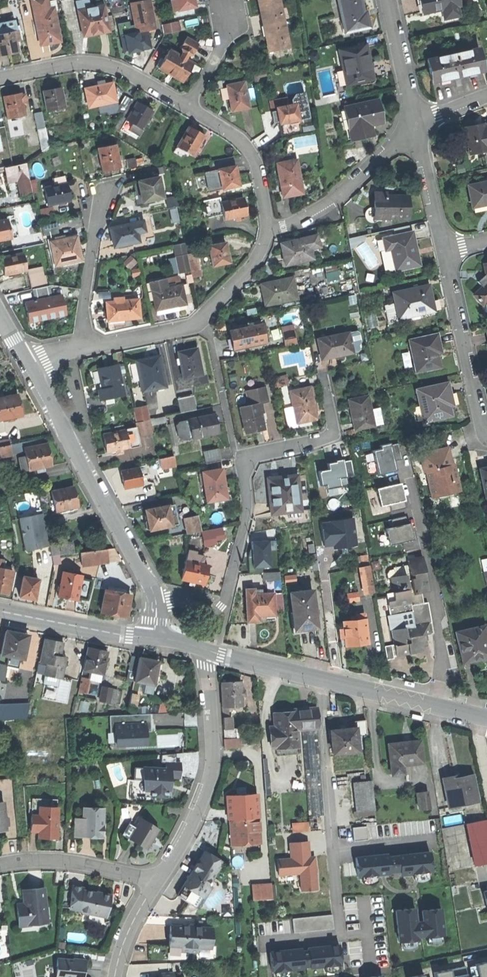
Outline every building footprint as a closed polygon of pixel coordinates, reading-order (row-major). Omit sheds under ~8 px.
[(34,12),(53,8),(54,13),(58,12),(56,0),(54,0),(49,1),(33,4),(34,12)] [(90,35),(85,9),(91,8),(89,0),(83,0),(76,1),(83,36),(90,35)] [(172,10),(193,6),(192,0),(173,0),(170,0),(172,10)] [(285,48),(279,0),(259,0),(261,13),(264,40),(266,51),(285,48)] [(342,23),(346,22),(348,32),(369,27),(367,16),(364,17),(361,6),(360,0),(338,0),(342,23)] [(421,6),(423,14),(442,10),(445,20),(459,17),(457,7),(460,6),(459,0),(420,0),(421,6)] [(132,6),(135,27),(144,25),(145,31),(147,31),(155,30),(153,16),(150,3),(132,6)] [(98,34),(109,32),(104,6),(91,8),(85,9),(90,35),(98,34)] [(39,34),(41,45),(50,43),(59,41),(54,13),(53,8),(34,12),(37,25),(34,26),(36,35),(39,34)] [(2,34),(17,31),(19,41),(21,40),(18,21),(0,24),(0,26),(2,34)] [(168,24),(169,33),(180,31),(178,22),(168,24)] [(349,35),(348,32),(346,22),(342,23),(339,24),(341,32),(345,35),(349,35)] [(119,26),(120,36),(145,31),(144,25),(135,27),(129,28),(129,24),(119,26)] [(8,54),(18,53),(15,41),(19,41),(17,31),(2,34),(0,35),(0,56),(8,54)] [(120,36),(123,53),(135,51),(150,49),(147,31),(145,31),(120,36)] [(199,46),(187,39),(180,49),(182,50),(182,54),(187,57),(190,56),(192,57),(199,46)] [(366,45),(341,50),(345,71),(348,84),(373,79),(369,61),(366,45)] [(427,60),(432,82),(455,77),(455,79),(458,78),(461,77),(460,76),(483,71),(479,49),(427,60)] [(169,75),(182,82),(192,64),(169,50),(162,61),(160,60),(156,67),(169,75)] [(346,85),(348,84),(345,71),(335,73),(339,93),(347,91),(346,85)] [(227,85),(232,111),(242,109),(250,107),(245,82),(227,85)] [(85,89),(88,106),(114,101),(111,84),(96,87),(85,89)] [(43,90),(46,111),(65,108),(64,101),(68,101),(67,92),(63,93),(62,87),(51,89),(43,90)] [(12,96),(3,97),(8,120),(26,116),(24,105),(27,105),(26,98),(23,98),(22,94),(12,96)] [(116,112),(122,116),(132,100),(125,96),(116,112)] [(138,137),(142,130),(125,121),(136,103),(132,100),(122,116),(115,128),(124,133),(126,130),(138,137)] [(378,101),(346,108),(348,119),(350,119),(352,126),(350,126),(352,140),(365,137),(363,126),(382,123),(380,112),(378,101)] [(125,121),(142,130),(145,124),(148,126),(152,119),(149,117),(152,112),(145,108),(136,103),(125,121)] [(278,118),(279,124),(299,120),(296,104),(276,108),(278,118)] [(34,114),(37,129),(44,127),(41,113),(34,114)] [(300,120),(299,120),(279,124),(282,136),(303,132),(300,120)] [(470,153),(486,150),(486,126),(483,126),(483,124),(465,128),(470,153)] [(47,143),(44,127),(37,129),(40,144),(47,143)] [(177,147),(193,156),(204,136),(196,132),(188,127),(182,139),(177,147)] [(173,146),(177,147),(182,139),(178,137),(173,146)] [(97,149),(102,171),(110,169),(120,167),(115,145),(97,149)] [(218,165),(219,170),(234,167),(232,157),(217,160),(218,165)] [(280,180),(283,197),(302,194),(301,190),(300,182),(297,160),(278,163),(280,180)] [(4,167),(8,184),(17,182),(16,176),(27,174),(25,163),(4,167)] [(219,170),(218,170),(222,190),(238,186),(236,177),(234,167),(219,170)] [(209,192),(222,190),(218,170),(205,173),(209,192)] [(205,193),(209,192),(205,173),(195,175),(197,187),(200,187),(205,193)] [(31,193),(27,174),(16,176),(17,182),(20,195),(31,193)] [(52,181),(53,186),(65,183),(64,176),(52,178),(52,181)] [(140,191),(142,202),(162,198),(158,178),(138,182),(140,191)] [(308,180),(300,182),(301,190),(310,189),(308,180)] [(467,185),(472,207),(486,204),(486,181),(467,185)] [(43,188),(47,206),(58,203),(59,206),(67,204),(66,202),(69,201),(67,192),(65,183),(53,186),(44,188),(43,188)] [(374,219),(408,220),(408,198),(394,198),(386,198),(386,195),(375,195),(374,219)] [(208,215),(224,212),(222,202),(221,197),(205,200),(208,215)] [(224,212),(225,220),(248,216),(246,207),(244,198),(222,202),(224,212)] [(10,239),(6,219),(0,221),(0,241),(10,239)] [(40,225),(42,235),(57,232),(55,222),(40,225)] [(112,238),(113,246),(138,242),(137,233),(145,231),(143,222),(110,228),(112,238)] [(412,234),(384,240),(386,251),(391,250),(396,271),(416,267),(413,252),(416,252),(414,243),(412,234)] [(49,241),(53,265),(81,260),(79,248),(76,235),(49,241)] [(284,258),(285,265),(313,259),(311,249),(319,247),(317,237),(283,244),(284,251),(282,251),(284,258)] [(208,246),(213,266),(221,264),(229,262),(225,242),(223,243),(208,246)] [(187,254),(192,277),(202,275),(197,252),(187,254)] [(3,276),(10,274),(17,273),(26,271),(25,270),(22,253),(0,257),(0,262),(1,267),(3,276)] [(179,272),(189,270),(186,255),(175,257),(179,272)] [(40,267),(25,270),(26,271),(30,290),(46,286),(44,276),(42,277),(40,267)] [(480,284),(486,278),(486,273),(482,277),(478,281),(480,284)] [(264,297),(266,306),(297,299),(292,278),(261,285),(264,297)] [(170,308),(186,305),(182,285),(164,289),(162,281),(150,283),(155,311),(170,308)] [(483,287),(475,294),(478,298),(477,299),(479,301),(480,300),(484,304),(486,301),(486,283),(483,287)] [(429,285),(393,293),(399,319),(411,317),(431,312),(429,303),(433,302),(431,295),(429,285)] [(23,305),(25,314),(47,310),(44,292),(21,296),(23,305)] [(106,302),(107,321),(123,320),(140,318),(138,300),(106,302)] [(394,303),(386,303),(388,320),(396,319),(394,303)] [(432,316),(431,312),(411,317),(411,321),(432,316)] [(266,322),(261,323),(265,342),(270,341),(266,322)] [(229,330),(234,350),(265,342),(261,323),(248,326),(248,327),(239,329),(239,328),(229,330)] [(281,333),(283,340),(295,337),(294,330),(281,333)] [(355,331),(347,332),(352,352),(358,351),(359,348),(358,342),(360,341),(358,332),(355,331)] [(317,339),(322,359),(338,355),(352,352),(347,332),(317,339)] [(437,335),(410,341),(416,372),(437,367),(434,354),(441,352),(439,344),(437,335)] [(296,344),(295,337),(283,340),(284,346),(296,344)] [(177,353),(182,380),(202,376),(197,349),(186,351),(177,353)] [(146,359),(135,361),(141,392),(165,387),(159,357),(146,359)] [(116,365),(97,369),(99,378),(102,388),(97,389),(100,399),(122,394),(116,365)] [(287,425),(296,423),(289,391),(298,389),(297,386),(288,388),(287,384),(278,386),(287,425)] [(448,384),(417,390),(421,406),(424,405),(427,419),(427,420),(429,420),(451,415),(449,407),(452,406),(450,395),(448,384)] [(244,391),(247,405),(260,402),(266,401),(263,387),(250,389),(244,391)] [(289,391),(296,423),(307,420),(316,418),(314,408),(313,409),(311,400),(312,400),(309,387),(298,389),(289,391)] [(21,416),(19,405),(17,395),(2,398),(0,398),(0,421),(21,416)] [(192,395),(176,398),(179,414),(195,410),(192,395)] [(350,415),(353,430),(373,425),(373,424),(370,409),(367,395),(347,399),(350,415)] [(240,407),(246,433),(256,431),(265,429),(261,413),(263,413),(260,402),(247,405),(240,407)] [(132,410),(135,423),(148,420),(145,408),(132,410)] [(377,408),(370,409),(373,424),(380,423),(377,408)] [(182,437),(183,440),(217,433),(215,424),(213,414),(179,422),(180,425),(175,426),(178,437),(182,437)] [(430,426),(429,420),(427,420),(427,419),(421,421),(423,428),(430,426)] [(135,423),(136,428),(138,437),(153,434),(150,420),(148,420),(135,423)] [(136,428),(125,430),(129,448),(139,446),(138,437),(136,428)] [(125,430),(102,435),(104,445),(106,453),(112,452),(113,456),(123,454),(122,450),(129,448),(125,430)] [(12,454),(24,452),(23,448),(47,443),(46,437),(10,444),(12,454)] [(397,469),(395,459),(403,458),(399,441),(381,445),(381,448),(373,450),(378,474),(397,469)] [(47,443),(23,448),(24,452),(25,456),(19,458),(22,472),(51,466),(49,454),(47,443)] [(12,454),(10,444),(0,446),(0,457),(12,454)] [(423,464),(425,472),(448,466),(452,466),(447,448),(418,455),(421,465),(423,464)] [(203,452),(205,464),(220,461),(217,449),(203,452)] [(159,459),(161,469),(175,466),(173,456),(159,459)] [(346,476),(354,475),(351,458),(328,462),(329,469),(318,470),(321,487),(347,483),(346,476)] [(448,466),(425,472),(431,494),(441,491),(442,496),(461,491),(455,469),(449,470),(448,466)] [(202,472),(208,503),(228,499),(224,482),(221,468),(202,472)] [(485,499),(486,499),(486,468),(479,470),(485,499)] [(122,481),(124,489),(141,486),(138,469),(120,472),(122,481)] [(270,496),(272,514),(301,510),(297,475),(268,478),(270,496)] [(376,486),(379,505),(390,503),(391,509),(405,507),(401,482),(376,486)] [(51,492),(55,512),(77,508),(75,498),(73,487),(51,492)] [(177,525),(173,506),(167,507),(167,506),(144,511),(146,517),(147,521),(144,523),(145,529),(147,531),(149,530),(150,532),(172,527),(172,530),(181,528),(180,524),(177,525)] [(25,551),(50,547),(49,541),(44,514),(19,519),(25,551)] [(183,517),(187,535),(201,532),(198,514),(183,517)] [(333,547),(357,545),(355,516),(320,519),(323,545),(332,544),(333,547)] [(406,516),(392,517),(393,526),(386,527),(388,543),(414,540),(412,522),(406,522),(406,516)] [(270,539),(251,539),(252,566),(271,565),(270,539)] [(54,540),(49,541),(50,547),(52,557),(60,556),(56,546),(54,540)] [(72,543),(56,546),(60,556),(74,553),(72,543)] [(114,548),(106,549),(108,560),(121,559),(114,548)] [(358,549),(361,567),(369,566),(366,548),(358,549)] [(80,552),(82,564),(108,560),(106,549),(80,552)] [(186,554),(185,562),(202,565),(204,556),(186,554)] [(391,615),(411,612),(413,626),(431,623),(427,603),(420,605),(418,594),(428,592),(422,557),(406,559),(409,574),(389,578),(392,595),(386,597),(389,616),(391,615)] [(8,595),(13,572),(0,569),(2,561),(0,560),(0,593),(8,595)] [(185,562),(182,580),(189,581),(189,583),(191,584),(195,584),(196,583),(205,584),(208,566),(202,565),(185,562)] [(363,594),(373,592),(369,566),(361,567),(358,568),(363,594)] [(262,573),(263,582),(280,581),(280,572),(262,573)] [(68,599),(78,601),(82,576),(63,573),(58,598),(68,599)] [(23,577),(19,597),(27,599),(34,600),(38,580),(23,577)] [(113,615),(125,617),(129,595),(105,590),(101,613),(113,615)] [(245,590),(247,622),(258,621),(258,616),(265,615),(274,615),(273,594),(254,595),(254,590),(245,590)] [(312,591),(289,593),(291,612),(294,612),(296,630),(307,629),(316,628),(312,591)] [(359,599),(358,591),(348,592),(348,600),(359,599)] [(307,633),(307,629),(296,630),(294,612),(291,612),(290,612),(292,634),(301,633),(307,633)] [(391,615),(393,630),(413,626),(411,612),(391,615)] [(344,638),(345,647),(356,646),(368,644),(364,613),(355,614),(355,620),(342,621),(343,628),(344,638)] [(391,630),(396,656),(410,654),(422,652),(421,647),(425,646),(424,642),(423,636),(427,635),(433,634),(431,623),(413,626),(393,630),(391,630)] [(463,664),(474,661),(473,660),(481,658),(481,660),(486,659),(486,646),(485,638),(486,638),(486,635),(485,626),(455,633),(463,664)] [(7,657),(19,659),(24,636),(15,634),(5,632),(1,656),(7,657)] [(28,636),(24,636),(19,659),(23,660),(28,636)] [(46,665),(58,667),(60,658),(63,643),(53,642),(44,640),(40,663),(46,665)] [(384,647),(387,660),(394,659),(391,646),(384,647)] [(100,674),(102,675),(107,652),(96,650),(87,648),(83,671),(90,672),(100,674)] [(131,657),(128,672),(135,673),(138,658),(131,657)] [(66,659),(60,658),(58,667),(46,665),(44,677),(62,680),(66,659)] [(148,660),(139,658),(134,682),(139,683),(144,684),(153,685),(157,662),(148,660)] [(482,662),(481,660),(481,658),(473,660),(474,661),(463,664),(463,667),(476,664),(482,662)] [(20,686),(30,688),(34,671),(24,669),(20,686)] [(89,679),(90,672),(83,671),(81,678),(89,679)] [(99,681),(100,674),(90,672),(89,679),(99,681)] [(126,680),(133,681),(135,673),(128,672),(126,680)] [(86,694),(89,679),(81,678),(78,692),(86,694)] [(136,698),(139,683),(134,682),(133,681),(130,697),(136,698)] [(221,683),(222,708),(228,707),(242,707),(241,682),(229,683),(221,683)] [(151,694),(153,685),(144,684),(143,692),(151,694)] [(99,701),(108,702),(111,689),(102,688),(99,701)] [(137,698),(136,698),(130,697),(127,712),(135,713),(137,698)] [(169,702),(152,699),(150,715),(167,714),(169,702)] [(29,702),(0,702),(0,719),(29,718),(29,702)] [(305,709),(296,710),(298,730),(303,729),(318,728),(317,708),(305,709)] [(277,756),(299,754),(298,730),(296,710),(282,711),(282,714),(274,715),(275,727),(270,727),(272,747),(277,747),(277,756)] [(145,715),(109,716),(109,726),(114,726),(114,734),(115,734),(116,743),(126,743),(128,740),(133,740),(135,743),(146,742),(145,715)] [(223,718),(224,730),(231,729),(231,718),(229,718),(223,718)] [(353,722),(354,729),(355,729),(356,730),(359,730),(365,729),(365,721),(353,722)] [(325,815),(318,728),(303,729),(310,817),(325,815)] [(329,739),(331,739),(330,731),(338,730),(338,728),(328,729),(329,739)] [(224,730),(224,739),(239,738),(238,729),(231,729),(224,730)] [(332,754),(357,751),(356,730),(355,729),(354,729),(346,730),(338,730),(330,731),(331,739),(332,754)] [(223,739),(224,749),(239,748),(239,738),(224,739),(223,739)] [(404,743),(388,744),(391,775),(409,773),(408,765),(423,763),(420,741),(404,743)] [(334,772),(363,769),(361,753),(332,756),(334,772)] [(166,769),(146,768),(141,768),(139,769),(138,772),(137,774),(138,777),(139,779),(141,780),(145,781),(145,791),(151,791),(150,796),(167,797),(167,790),(170,790),(170,784),(170,778),(180,778),(181,763),(166,763),(166,769)] [(443,778),(448,807),(476,801),(471,776),(461,778),(461,775),(452,777),(443,778)] [(357,812),(374,810),(371,781),(354,783),(357,812)] [(420,810),(430,809),(428,792),(419,793),(420,810)] [(228,809),(228,820),(258,819),(257,794),(227,796),(228,809)] [(31,799),(31,816),(39,816),(40,807),(57,807),(57,799),(31,799)] [(39,816),(31,816),(31,831),(38,831),(38,839),(46,839),(56,839),(57,807),(40,807),(39,816)] [(82,819),(82,836),(92,837),(102,837),(103,808),(83,807),(82,819)] [(129,839),(146,850),(152,841),(159,829),(139,817),(133,827),(136,828),(129,839)] [(74,836),(82,836),(82,819),(75,819),(74,836)] [(258,819),(228,820),(229,832),(230,846),(260,844),(258,819)] [(292,821),(293,831),(309,829),(308,820),(292,821)] [(466,825),(474,865),(486,862),(486,853),(481,822),(466,825)] [(366,825),(353,826),(354,839),(367,837),(366,825)] [(290,858),(276,858),(278,876),(299,874),(301,891),(318,889),(316,855),(310,855),(310,839),(289,841),(290,858)] [(389,852),(354,855),(356,878),(391,875),(391,870),(399,870),(399,875),(434,871),(432,850),(390,854),(389,852)] [(177,896),(198,909),(211,888),(207,885),(209,881),(211,881),(222,862),(208,854),(202,855),(190,874),(177,896)] [(253,901),(273,899),(271,885),(252,886),(253,901)] [(70,908),(79,910),(83,890),(84,888),(74,886),(70,908)] [(31,890),(23,890),(24,906),(17,907),(19,926),(39,924),(38,921),(47,920),(44,888),(31,890)] [(97,893),(83,890),(79,910),(80,911),(82,914),(87,915),(90,913),(105,916),(107,914),(111,895),(101,893),(101,895),(96,894),(97,893)] [(418,905),(395,907),(398,942),(448,937),(445,905),(422,908),(423,919),(418,920),(418,905)] [(334,914),(293,918),(294,932),(335,929),(334,914)] [(48,930),(47,924),(39,924),(19,926),(19,932),(48,930)] [(169,936),(169,946),(181,946),(181,952),(199,953),(200,948),(212,948),(213,928),(196,927),(194,925),(190,925),(188,926),(170,926),(169,936)] [(344,939),(266,947),(270,975),(346,968),(344,939)] [(438,964),(440,976),(486,976),(486,956),(479,958),(482,972),(472,974),(471,970),(455,973),(453,962),(438,964)] [(57,960),(56,976),(83,976),(84,973),(85,962),(57,960)] [(411,970),(412,976),(427,976),(425,967),(411,970)]
